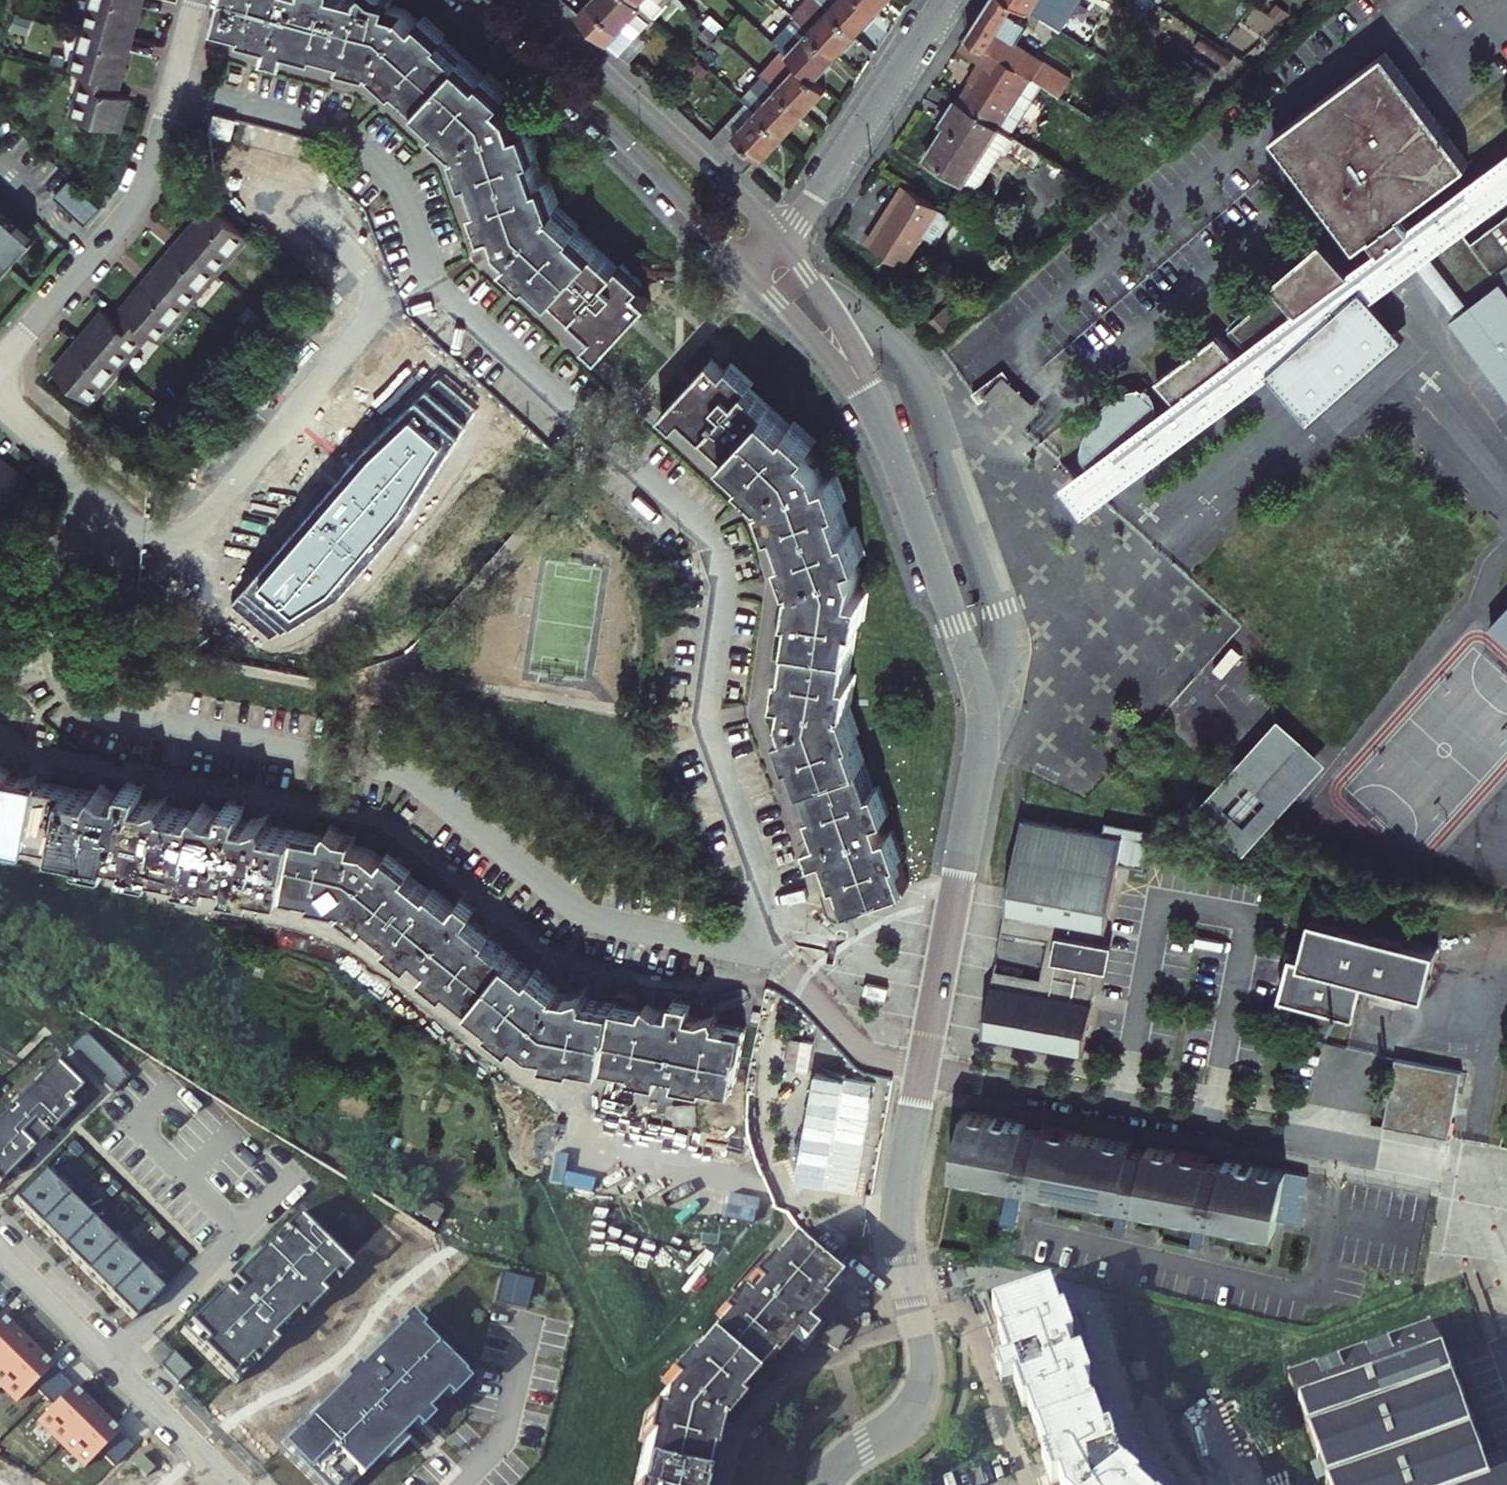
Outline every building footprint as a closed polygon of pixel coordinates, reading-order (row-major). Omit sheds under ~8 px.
[(74,70),(87,74),(75,117),(118,128),(129,85),(117,82),(126,49),(113,46),(116,34),(129,37),(138,6),(124,2),(125,0),(93,0),(74,70)] [(224,19),(250,26),(249,30),(276,37),(273,50),(290,55),(294,42),(322,49),(322,45),(350,53),(349,58),(378,65),(399,85),(403,81),(444,120),(441,124),(461,143),(464,141),(465,144),(462,145),(472,173),(477,170),(487,198),(481,200),(491,227),(500,223),(506,239),(518,251),(513,256),(534,276),(537,272),(578,310),(574,314),(596,334),(588,343),(600,355),(650,301),(638,289),(645,281),(623,261),(619,266),(578,228),(581,226),(560,205),(558,206),(557,203),(560,202),(551,175),(544,178),(535,150),(541,148),(531,120),(520,124),(514,107),(504,98),(511,91),(490,71),(486,75),(444,37),(447,34),(425,14),(420,19),(407,8),(392,4),(393,0),(228,0),(224,19)] [(620,53),(649,21),(634,7),(638,3),(636,0),(593,0),(579,15),(620,53)] [(638,3),(653,16),(668,0),(636,0),(638,3)] [(797,18),(837,56),(858,32),(823,0),(807,0),(793,15),(797,18)] [(858,32),(879,9),(869,0),(823,0),(858,32)] [(879,9),(888,0),(869,0),(879,9)] [(1044,83),(1062,94),(1073,77),(999,29),(1011,10),(994,0),(992,0),(969,34),(972,36),(1044,83)] [(1011,10),(1017,0),(994,0),(1011,10)] [(1063,29),(1068,22),(1064,19),(1073,5),(1066,0),(1019,0),(1063,29)] [(653,16),(638,3),(634,7),(649,21),(653,16)] [(784,51),(799,65),(815,79),(837,56),(797,18),(775,43),(784,51)] [(126,49),(129,37),(116,34),(113,46),(126,49)] [(1012,132),(1044,83),(972,36),(963,49),(987,65),(977,82),(974,80),(961,99),(1012,132)] [(1473,241),(1464,228),(1506,196),(1506,154),(1412,225),(1402,211),(1469,162),(1385,49),(1274,132),(1357,245),(1371,234),(1381,248),(1061,486),(1081,512),(1274,369),(1315,415),(1410,331),(1376,293),(1437,249),(1473,298),(1455,312),(1506,382),(1506,216),(1473,241)] [(784,51),(763,74),(804,112),(826,89),(815,79),(799,65),(784,51)] [(742,98),(746,102),(783,135),(804,112),(763,74),(742,98)] [(928,156),(976,187),(1003,145),(1008,137),(1013,140),(1008,148),(1037,167),(1045,154),(1012,132),(961,99),(959,98),(944,122),(948,125),(928,156)] [(712,139),(749,173),(783,135),(746,102),(712,139)] [(234,138),(238,119),(217,114),(213,132),(234,138)] [(1008,137),(1003,145),(1008,148),(1013,140),(1008,137)] [(56,193),(87,223),(103,205),(72,176),(56,193)] [(955,215),(908,186),(871,244),(904,265),(925,232),(938,240),(955,215)] [(215,206),(207,215),(218,224),(225,215),(215,206)] [(36,241),(0,207),(0,279),(36,241)] [(165,285),(158,294),(147,285),(125,310),(116,320),(108,312),(86,337),(96,345),(88,354),(79,346),(56,372),(90,401),(150,332),(159,339),(249,235),(225,215),(218,224),(207,215),(185,241),(195,250),(188,259),(177,250),(155,276),(165,285)] [(185,241),(177,250),(188,259),(195,250),(185,241)] [(155,276),(147,285),(158,294),(165,285),(155,276)] [(86,337),(79,346),(88,354),(96,345),(86,337)] [(799,754),(808,779),(866,758),(857,733),(861,731),(852,705),(849,705),(849,702),(852,702),(857,673),(851,672),(859,617),(865,617),(869,588),(859,586),(861,570),(856,554),(866,551),(857,524),(851,526),(841,500),(847,497),(838,471),(827,474),(821,456),(810,447),(817,439),(795,420),(792,424),(750,386),(754,381),(732,361),(725,370),(713,359),(696,378),(684,368),(671,383),(683,393),(664,413),(677,425),(685,416),(705,434),(708,431),(751,469),(747,473),(767,492),(770,491),(771,494),(768,495),(777,522),(784,520),(793,546),(787,549),(796,575),(799,574),(801,578),(798,578),(794,607),(799,608),(791,663),(786,663),(782,691),(791,692),(787,713),(791,725),(784,727),(794,755),(799,754)] [(1011,378),(1004,369),(974,391),(982,400),(1011,378)] [(232,604),(272,639),(345,592),(412,514),(479,408),(441,375),(368,444),(232,604)] [(28,484),(2,461),(0,463),(0,518),(28,484)] [(1492,622),(1506,636),(1506,606),(1492,622)] [(1316,750),(1281,719),(1243,760),(1247,765),(1251,760),(1266,773),(1258,782),(1266,788),(1270,784),(1288,801),(1326,760),(1316,750)] [(564,988),(562,989),(559,986),(561,984),(538,966),(534,970),(490,936),(493,932),(471,915),(479,905),(464,894),(457,904),(434,886),(431,890),(408,872),(413,867),(390,849),(385,856),(371,846),(356,843),(358,834),(344,831),(334,822),(328,828),(327,835),(272,824),(273,818),(271,813),(259,816),(246,813),(248,802),(231,799),(228,811),(213,808),(204,799),(199,806),(198,811),(170,805),(171,801),(169,794),(158,798),(145,796),(147,783),(129,779),(126,792),(113,790),(104,782),(98,787),(97,791),(42,781),(43,776),(41,769),(30,773),(18,772),(0,758),(0,830),(3,831),(1,839),(30,845),(31,841),(85,851),(84,857),(113,862),(115,852),(132,855),(129,865),(158,871),(159,865),(187,870),(186,876),(215,881),(217,871),(232,875),(231,885),(259,890),(260,884),(315,895),(315,899),(343,904),(345,902),(348,904),(345,906),(368,924),(372,919),(394,936),(390,941),(413,960),(419,953),(432,962),(426,969),(449,988),(452,984),(497,1018),(494,1022),(517,1040),(522,1033),(537,1044),(550,1047),(549,1055),(576,1060),(577,1056),(606,1062),(617,1002),(589,997),(590,991),(588,985),(576,990),(564,988)] [(866,758),(808,779),(811,788),(818,806),(813,808),(822,834),(880,815),(891,811),(881,784),(876,786),(866,758)] [(1247,765),(1243,760),(1202,805),(1248,846),(1288,801),(1270,784),(1266,788),(1258,782),(1266,773),(1251,760),(1247,765)] [(817,856),(829,852),(838,878),(843,877),(852,903),(910,883),(901,856),(905,855),(895,827),(885,830),(880,815),(822,834),(811,839),(817,856)] [(1076,1050),(1118,835),(1017,815),(999,908),(1050,918),(1035,992),(985,982),(975,1031),(1076,1050)] [(802,888),(818,879),(808,861),(792,870),(802,888)] [(1421,990),(1433,943),(1308,911),(1296,953),(1285,950),(1274,993),(1349,1012),(1359,973),(1421,990)] [(707,1084),(707,1081),(736,1086),(747,1026),(719,1021),(719,1017),(717,1010),(704,1014),(691,1012),(694,999),(676,995),(674,1009),(663,1067),(680,1071),(678,1079),(707,1084)] [(663,1067),(674,1009),(664,1007),(660,1006),(650,997),(642,1006),(617,1002),(606,1062),(633,1067),(632,1073),(661,1078),(663,1067)] [(84,1033),(68,1049),(112,1093),(128,1077),(84,1033)] [(1385,1124),(1449,1136),(1461,1069),(1397,1058),(1385,1124)] [(54,1065),(0,1118),(0,1182),(86,1097),(54,1065)] [(676,1121),(697,1121),(697,1102),(676,1102),(676,1121)] [(1019,1117),(957,1106),(945,1168),(1001,1178),(993,1219),(1008,1222),(1016,1181),(1111,1198),(1106,1226),(1117,1228),(1122,1200),(1188,1212),(1183,1241),(1194,1243),(1199,1214),(1267,1227),(1270,1214),(1291,1218),(1300,1169),(1217,1154),(1216,1159),(1201,1157),(1202,1151),(1140,1139),(1139,1145),(1124,1142),(1125,1137),(1033,1120),(1032,1125),(1018,1123),(1019,1117)] [(161,1292),(41,1173),(13,1201),(25,1213),(24,1214),(133,1320),(161,1292)] [(179,1332),(233,1386),(305,1312),(306,1313),(347,1272),(293,1218),(179,1332)] [(819,1302),(816,1299),(835,1278),(789,1238),(770,1259),(767,1257),(749,1278),(756,1284),(744,1297),(790,1337),(799,1345),(811,1331),(801,1323),(819,1302)] [(994,1308),(1003,1335),(998,1337),(1007,1362),(996,1366),(1002,1384),(1014,1379),(1072,1359),(1066,1343),(1074,1340),(1064,1313),(1060,1314),(1050,1288),(994,1308)] [(704,1338),(749,1378),(755,1370),(768,1356),(771,1359),(790,1337),(744,1297),(736,1290),(717,1312),(723,1316),(704,1338)] [(23,1343),(0,1321),(0,1366),(23,1343)] [(846,1330),(830,1321),(820,1340),(837,1349),(846,1330)] [(403,1323),(380,1346),(385,1351),(408,1328),(403,1323)] [(1328,1484),(1505,1484),(1502,1478),(1506,1476),(1506,1470),(1501,1453),(1496,1455),(1476,1462),(1473,1453),(1482,1450),(1476,1432),(1466,1436),(1463,1427),(1473,1424),(1466,1406),(1457,1410),(1453,1401),(1464,1397),(1457,1380),(1447,1383),(1444,1375),(1454,1372),(1448,1353),(1437,1357),(1434,1349),(1439,1347),(1431,1327),(1410,1334),(1412,1340),(1401,1344),(1399,1338),(1289,1378),(1319,1461),(1311,1464),(1317,1481),(1325,1478),(1328,1484)] [(313,1484),(351,1484),(458,1378),(408,1328),(385,1351),(380,1346),(277,1449),(313,1484)] [(1412,1340),(1410,1334),(1399,1338),(1401,1344),(1412,1340)] [(749,1378),(704,1338),(685,1359),(682,1356),(662,1378),(668,1384),(657,1398),(654,1411),(646,1409),(640,1439),(644,1440),(634,1484),(697,1484),(704,1452),(709,1453),(714,1426),(712,1424),(715,1422),(717,1424),(736,1404),(730,1399),(749,1378)] [(0,1366),(0,1387),(16,1402),(32,1387),(49,1370),(49,1369),(23,1343),(0,1366)] [(188,1371),(171,1354),(159,1367),(175,1384),(188,1371)] [(1028,1405),(1037,1431),(1094,1411),(1091,1401),(1085,1386),(1092,1383),(1082,1355),(1072,1359),(1014,1379),(1024,1407),(1028,1405)] [(49,1370),(32,1387),(41,1396),(59,1379),(49,1370)] [(59,1379),(41,1396),(51,1407),(69,1389),(59,1379)] [(51,1407),(37,1421),(60,1444),(92,1412),(69,1389),(51,1407)] [(1140,1484),(1119,1466),(1116,1467),(1116,1464),(1119,1463),(1109,1436),(1104,1438),(1094,1411),(1037,1431),(1047,1458),(1043,1459),(1052,1484),(1057,1484),(1060,1484),(1140,1484)] [(92,1412),(60,1444),(84,1468),(99,1452),(115,1436),(116,1435),(92,1412)] [(115,1436),(99,1452),(113,1466),(129,1450),(115,1436)] [(132,1464),(145,1478),(153,1470),(140,1457),(132,1464)]
